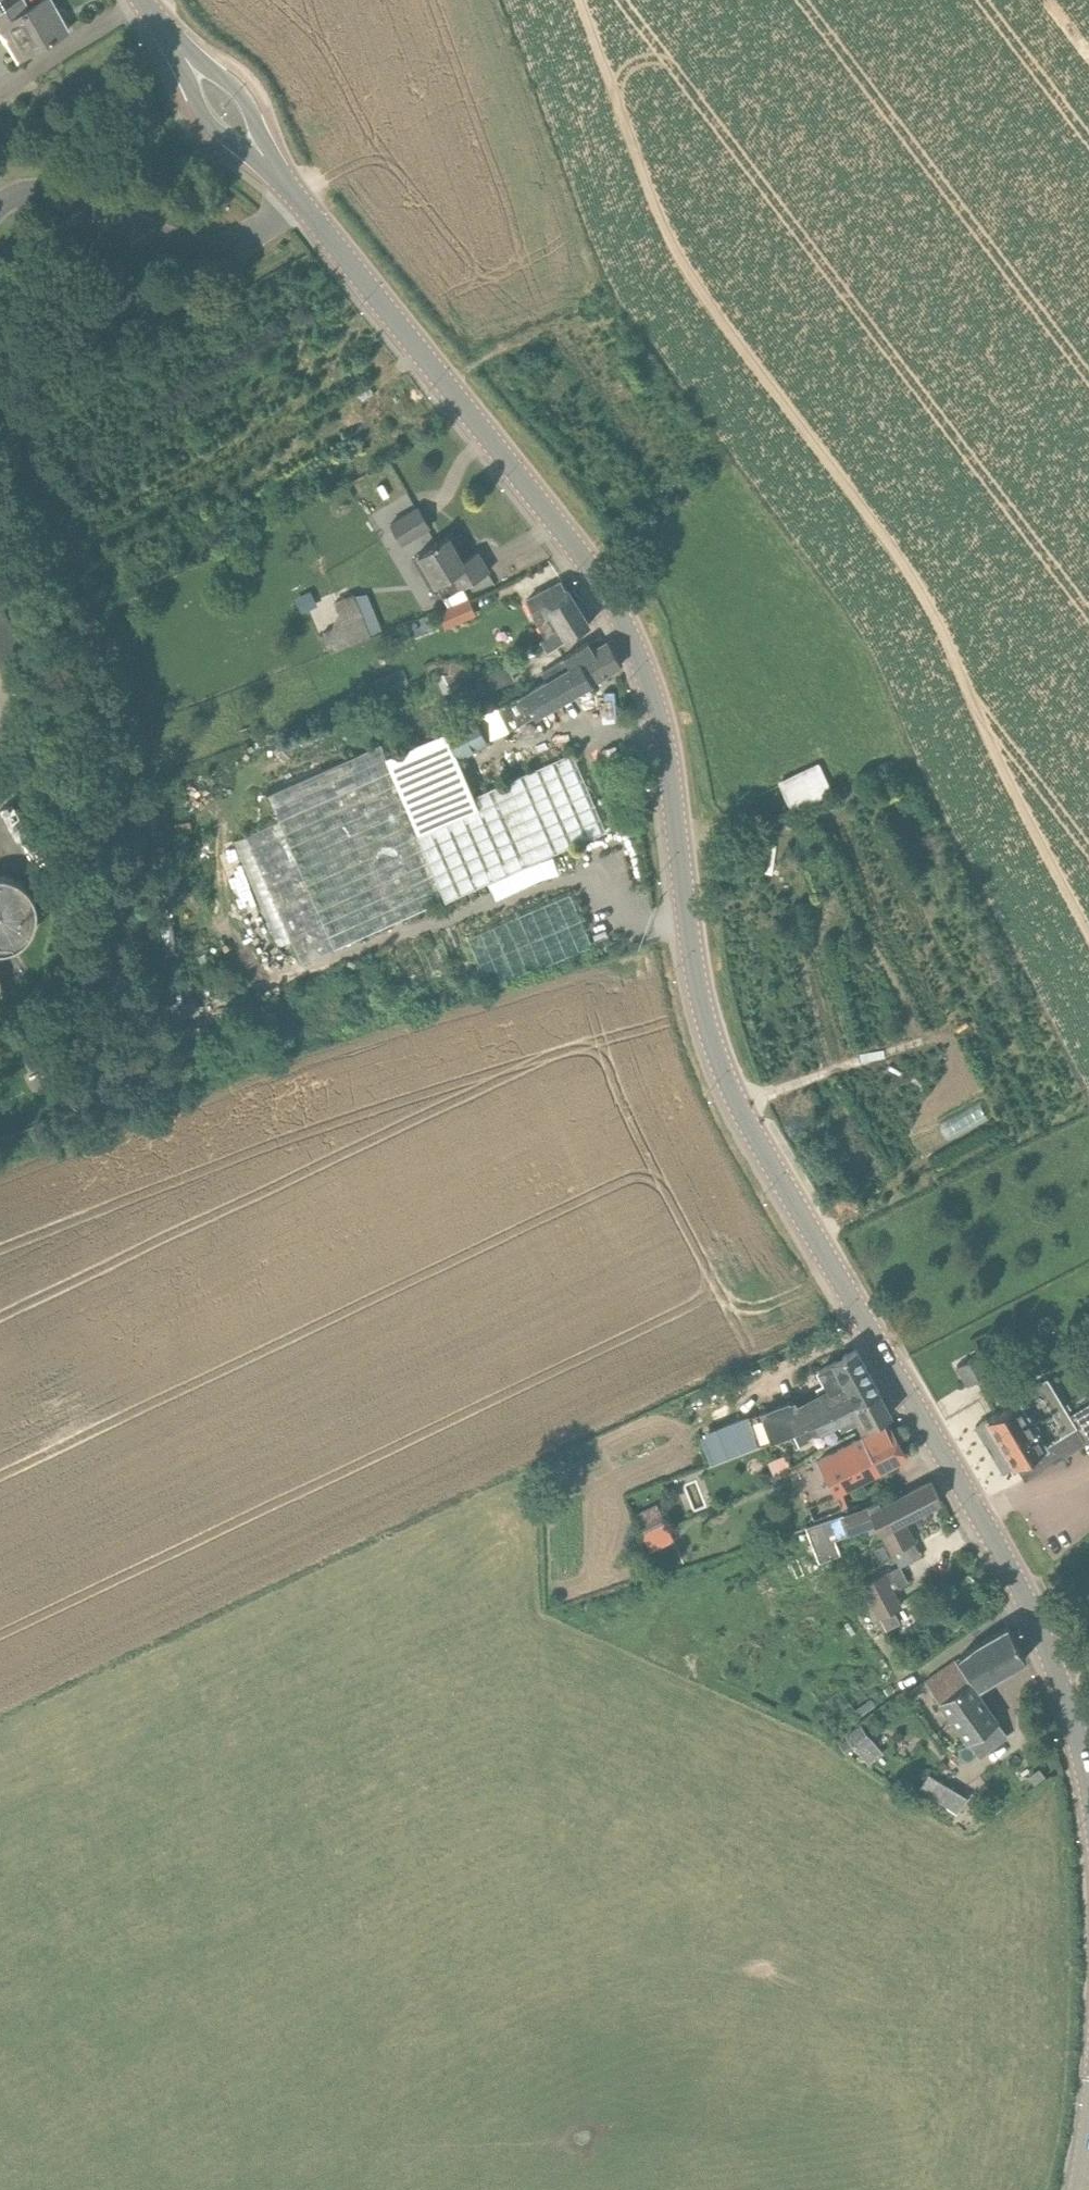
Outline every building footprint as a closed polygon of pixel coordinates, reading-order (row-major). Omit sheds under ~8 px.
[(0,12),(0,28),(18,59),(68,30),(51,0),(42,0),(28,9),(23,0),(19,0),(0,12)] [(19,0),(0,0),(0,12),(19,0)] [(402,544),(429,528),(418,508),(391,524),(402,544)] [(440,591),(444,598),(489,571),(477,552),(463,561),(448,536),(438,542),(437,541),(434,543),(435,544),(418,554),(419,556),(413,560),(433,595),(440,591)] [(542,643),(547,651),(589,625),(562,581),(524,605),(546,640),(542,643)] [(331,652),(383,631),(367,595),(360,591),(334,602),(337,613),(331,627),(323,631),(331,652)] [(438,610),(444,626),(475,613),(468,597),(438,610)] [(579,658),(592,683),(621,666),(607,641),(593,649),(588,641),(564,657),(543,672),(545,676),(579,658)] [(497,708),(509,731),(592,683),(579,658),(545,676),(547,679),(522,693),(523,695),(497,708)] [(440,673),(455,675),(465,677),(467,664),(451,662),(450,664),(439,663),(437,673),(440,673)] [(482,693),(514,680),(508,666),(476,678),(482,693)] [(26,687),(17,671),(6,678),(14,694),(26,687)] [(460,688),(455,675),(440,673),(437,673),(434,673),(444,694),(460,688)] [(615,680),(602,683),(604,695),(618,693),(615,680)] [(474,718),(446,731),(386,757),(380,743),(268,792),(279,819),(246,834),(300,963),(586,839),(606,830),(572,753),(473,795),(456,755),(486,742),(474,718)] [(237,731),(240,738),(249,735),(247,727),(237,731)] [(794,811),(832,793),(819,765),(781,783),(793,809),(794,811)] [(13,805),(1,812),(18,843),(30,836),(13,805)] [(991,1372),(991,1371),(1006,1362),(997,1346),(981,1354),(981,1353),(957,1366),(967,1385),(991,1372)] [(815,1423),(878,1390),(856,1350),(847,1355),(846,1354),(843,1356),(844,1357),(819,1370),(827,1386),(817,1391),(820,1397),(795,1410),(794,1409),(767,1420),(766,1418),(768,1417),(766,1411),(762,1412),(763,1413),(748,1418),(759,1446),(792,1433),(815,1423)] [(1070,1414),(1048,1377),(1029,1388),(1031,1392),(1019,1399),(1016,1394),(1001,1404),(1004,1409),(987,1419),(1014,1465),(1016,1464),(1024,1477),(1088,1440),(1088,1403),(1070,1414)] [(865,1428),(872,1425),(891,1414),(878,1390),(815,1423),(792,1433),(798,1447),(810,1442),(808,1438),(820,1433),(837,1423),(841,1431),(861,1421),(865,1428)] [(880,1467),(880,1468),(905,1456),(889,1425),(888,1422),(864,1435),(880,1467)] [(835,1491),(880,1468),(880,1467),(864,1435),(819,1459),(835,1491)] [(880,1529),(891,1550),(912,1539),(903,1518),(940,1500),(931,1482),(883,1505),(883,1506),(882,1506),(890,1523),(882,1527),(880,1529)] [(838,1496),(809,1507),(814,1520),(843,1509),(838,1496)] [(877,1522),(880,1529),(882,1527),(890,1523),(882,1506),(883,1506),(883,1505),(880,1500),(847,1512),(805,1526),(809,1535),(820,1532),(829,1528),(833,1539),(850,1532),(849,1531),(877,1522)] [(643,1536),(668,1525),(661,1513),(637,1525),(643,1536)] [(874,1549),(879,1561),(889,1557),(883,1545),(874,1549)] [(898,1567),(884,1574),(892,1589),(907,1582),(906,1579),(900,1567),(899,1566),(898,1567)] [(869,1598),(871,1601),(892,1589),(884,1574),(862,1585),(869,1598)] [(871,1601),(869,1598),(862,1602),(873,1620),(879,1617),(880,1617),(893,1610),(901,1606),(892,1589),(871,1601)] [(979,1686),(1026,1659),(1007,1626),(988,1637),(961,1656),(979,1686)] [(966,1742),(969,1740),(997,1721),(955,1660),(925,1680),(940,1701),(938,1702),(966,1742)] [(871,1736),(862,1724),(848,1735),(851,1737),(844,1743),(849,1750),(857,1744),(859,1746),(871,1736)] [(1027,1776),(1034,1785),(1045,1778),(1039,1768),(1027,1776)] [(966,1798),(936,1779),(929,1793),(958,1811),(966,1798)]
